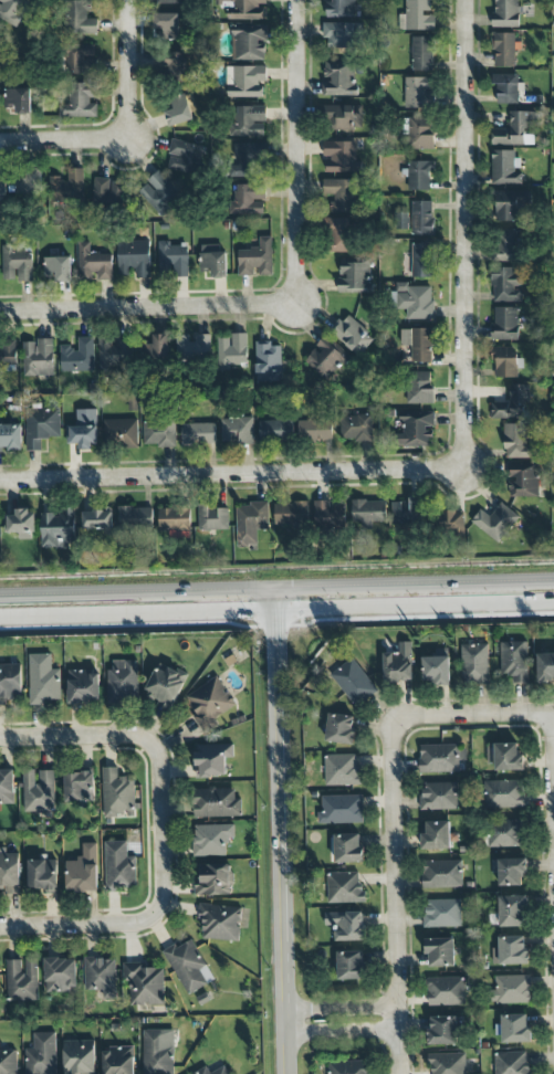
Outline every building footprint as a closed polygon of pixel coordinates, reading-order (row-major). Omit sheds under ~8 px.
[(13,25),(25,0),(0,0),(0,19),(13,25)] [(97,34),(97,19),(88,19),(90,0),(63,0),(63,34),(97,34)] [(264,20),(265,6),(266,0),(215,0),(215,8),(227,8),(227,19),(264,20)] [(324,18),(356,17),(355,0),(323,0),(324,18)] [(405,15),(399,15),(399,30),(432,30),(432,0),(405,0),(405,15)] [(519,27),(519,0),(493,0),(493,28),(519,27)] [(154,40),(179,39),(178,13),(153,14),(154,40)] [(327,48),(360,48),(360,22),(322,23),(322,39),(327,39),(327,48)] [(265,60),(265,25),(232,25),(231,60),(265,60)] [(493,67),(514,66),(514,33),(492,33),(493,67)] [(411,71),(432,71),(432,36),(411,36),(411,71)] [(66,43),(65,73),(96,74),(96,59),(94,59),(94,44),(66,43)] [(186,52),(156,53),(157,82),(187,81),(186,52)] [(322,96),(354,95),(354,62),(323,62),(324,80),(322,80),(322,96)] [(266,66),(233,66),(233,84),(227,84),(227,97),(261,97),(261,81),(266,81),(266,66)] [(518,104),(518,91),(524,91),(523,85),(518,85),(518,74),(494,74),(494,104),(518,104)] [(404,77),(404,108),(429,107),(429,77),(404,77)] [(97,116),(96,101),(97,101),(96,83),(70,83),(70,104),(59,105),(59,117),(97,116)] [(30,88),(4,90),(4,108),(15,108),(15,114),(31,113),(30,88)] [(170,98),(174,109),(166,112),(168,125),(192,120),(187,94),(170,98)] [(362,128),(360,105),(326,106),(326,129),(362,128)] [(264,106),(236,106),(236,125),(228,125),(228,137),(265,136),(264,106)] [(491,145),(533,144),(533,134),(526,134),(526,128),(535,127),(535,112),(509,112),(509,129),(491,129),(491,145)] [(407,117),(406,149),(433,149),(435,118),(407,117)] [(166,168),(195,175),(201,146),(173,139),(166,168)] [(356,141),(323,141),(323,158),(326,158),(326,171),(362,172),(362,161),(355,161),(356,141)] [(229,177),(265,177),(264,143),(234,144),(236,166),(229,166),(229,177)] [(492,185),(521,183),(521,170),(518,170),(518,150),(491,150),(492,185)] [(408,190),(429,189),(429,175),(433,175),(433,161),(408,161),(408,190)] [(15,198),(42,198),(43,168),(27,168),(25,179),(17,178),(15,198)] [(83,169),(67,168),(67,178),(50,178),(50,200),(83,201),(83,169)] [(161,217),(169,209),(165,204),(178,192),(158,170),(146,180),(147,182),(137,191),(161,217)] [(109,178),(94,178),(93,203),(122,204),(122,182),(109,182),(109,178)] [(356,179),(324,179),(323,194),(331,194),(331,211),(355,212),(356,179)] [(236,185),(234,201),(229,201),(229,214),(264,214),(264,185),(236,185)] [(494,221),(521,222),(522,191),(495,191),(494,221)] [(432,201),(411,201),(411,235),(432,235),(432,201)] [(349,252),(351,218),(327,218),(326,252),(349,252)] [(495,231),(496,262),(520,261),(519,230),(495,231)] [(237,249),(238,276),(255,275),(272,275),(271,236),(259,236),(259,248),(237,249)] [(149,240),(117,241),(118,275),(129,275),(129,267),(135,267),(135,277),(150,277),(149,240)] [(76,242),(77,276),(96,276),(96,280),(112,280),(111,253),(90,253),(90,242),(76,242)] [(158,244),(159,276),(188,276),(187,243),(158,244)] [(411,277),(431,277),(432,243),(411,243),(411,277)] [(224,244),(201,245),(201,278),(224,277),(224,244)] [(13,245),(2,245),(3,281),(32,280),(31,251),(13,251),(13,245)] [(70,256),(43,257),(44,282),(71,281),(70,256)] [(338,292),(369,293),(370,263),(339,262),(338,292)] [(522,302),(521,275),(514,275),(514,267),(492,267),(492,302),(522,302)] [(432,319),(432,285),(397,285),(397,309),(407,309),(407,319),(432,319)] [(518,339),(518,307),(492,307),(493,340),(518,339)] [(360,356),(374,337),(344,315),(330,334),(360,356)] [(432,361),(432,328),(401,328),(400,361),(432,361)] [(168,334),(153,335),(153,344),(139,344),(140,359),(168,358),(168,334)] [(210,334),(192,335),(192,357),(210,356),(210,334)] [(247,366),(248,334),(232,334),(231,339),(217,339),(217,370),(229,370),(229,366),(247,366)] [(174,336),(175,359),(190,359),(189,335),(174,336)] [(60,371),(93,371),(93,337),(75,337),(75,345),(60,345),(60,371)] [(99,339),(100,378),(111,377),(111,367),(129,366),(129,338),(114,338),(99,339)] [(326,381),(346,359),(324,338),(303,361),(326,381)] [(0,340),(0,371),(17,370),(15,339),(0,340)] [(23,376),(53,375),(52,339),(22,340),(23,376)] [(281,346),(271,346),(271,341),(255,341),(255,381),(282,381),(281,346)] [(514,347),(492,347),(493,378),(518,377),(518,368),(523,368),(523,359),(515,359),(514,347)] [(431,371),(406,372),(407,404),(432,403),(431,371)] [(529,385),(509,386),(510,402),(490,403),(490,419),(530,418),(529,385)] [(59,409),(25,410),(27,451),(41,451),(41,439),(60,438),(59,409)] [(96,409),(75,410),(75,425),(69,425),(69,443),(79,443),(79,449),(97,449),(96,409)] [(433,446),(433,412),(401,411),(400,433),(395,433),(395,446),(433,446)] [(372,440),(372,414),(339,415),(341,441),(372,440)] [(253,418),(221,418),(221,444),(253,443),(253,418)] [(137,419),(103,420),(104,449),(138,448),(137,419)] [(332,440),(332,419),(297,420),(299,441),(332,440)] [(176,445),(175,420),(143,421),(143,446),(176,445)] [(291,420),(259,421),(260,441),(292,441),(291,420)] [(216,443),(215,423),(180,423),(181,444),(216,443)] [(504,459),(531,457),(530,446),(527,446),(527,423),(504,424),(504,459)] [(0,424),(0,450),(21,450),(21,424),(0,424)] [(510,497),(539,496),(537,464),(509,465),(510,497)] [(421,498),(390,499),(391,525),(421,524),(421,498)] [(385,499),(352,501),(353,522),(386,520),(385,499)] [(315,502),(315,524),(347,523),(347,501),(315,502)] [(274,525),(309,524),(309,502),(274,503),(274,525)] [(257,529),(269,529),(268,503),(236,504),(237,546),(257,546),(257,529)] [(500,543),(519,515),(500,503),(490,516),(480,509),(470,523),(500,543)] [(199,530),(229,529),(228,508),(208,508),(208,504),(198,504),(199,530)] [(153,507),(118,506),(118,531),(153,533),(153,507)] [(34,512),(29,512),(29,508),(15,508),(14,515),(4,515),(3,533),(18,533),(18,539),(33,539),(34,512)] [(41,514),(42,549),(75,548),(74,508),(60,508),(60,514),(41,514)] [(159,508),(159,530),(190,530),(190,508),(159,508)] [(82,512),(82,529),(113,529),(113,510),(82,512)] [(439,533),(463,534),(463,512),(440,512),(439,533)] [(380,642),(380,680),(408,680),(408,641),(380,642)] [(496,643),(498,682),(525,681),(525,643),(496,643)] [(459,644),(459,683),(487,683),(487,644),(459,644)] [(535,680),(553,679),(553,648),(534,649),(535,680)] [(417,652),(418,684),(448,683),(447,651),(417,652)] [(51,654),(29,654),(29,705),(43,705),(43,699),(61,699),(60,668),(51,670),(51,654)] [(351,655),(331,672),(356,702),(375,686),(351,655)] [(107,670),(106,703),(137,703),(138,661),(112,660),(112,670),(107,670)] [(21,704),(21,664),(0,664),(0,704),(21,704)] [(158,701),(157,705),(171,710),(187,674),(168,666),(166,673),(156,668),(144,695),(158,701)] [(69,703),(100,703),(98,673),(90,674),(90,670),(67,670),(69,703)] [(185,697),(196,713),(192,716),(205,735),(218,726),(213,719),(236,705),(216,676),(185,697)] [(327,709),(321,737),(353,745),(356,728),(347,726),(349,715),(327,709)] [(500,739),(501,771),(531,770),(530,738),(500,739)] [(420,740),(420,749),(421,769),(463,768),(463,760),(469,759),(469,739),(449,739),(428,740),(420,740)] [(233,758),(233,744),(195,745),(196,778),(227,777),(226,758),(233,758)] [(360,755),(362,787),(318,788),(318,756),(360,755)] [(102,768),(104,818),(135,817),(134,776),(117,776),(117,767),(102,768)] [(53,770),(39,770),(39,782),(34,783),(34,769),(23,769),(23,812),(54,811),(53,770)] [(13,770),(0,771),(0,803),(14,803),(13,770)] [(94,801),(93,771),(64,772),(65,802),(94,801)] [(493,775),(494,806),(533,804),(532,775),(493,775)] [(418,781),(419,812),(457,811),(457,781),(418,781)] [(234,788),(194,789),(194,818),(241,817),(241,798),(234,799),(234,788)] [(362,793),(363,824),(315,825),(315,811),(324,811),(324,793),(362,793)] [(416,817),(417,847),(456,846),(454,815),(416,817)] [(484,817),(484,847),(523,846),(522,815),(484,817)] [(234,824),(194,825),(195,856),(226,855),(224,838),(234,838),(234,824)] [(338,830),(339,861),(368,860),(367,829),(338,830)] [(136,888),(135,856),(126,856),(126,841),(104,842),(105,889),(136,888)] [(96,843),(82,843),(82,859),(66,859),(67,892),(97,891),(96,843)] [(20,892),(19,853),(6,853),(6,847),(0,848),(0,892),(20,892)] [(493,853),(494,885),(524,884),(523,852),(493,853)] [(420,856),(421,887),(460,886),(459,856),(420,856)] [(58,892),(56,860),(28,860),(28,888),(41,888),(41,892),(58,892)] [(231,864),(199,864),(200,885),(194,885),(194,895),(231,894),(231,864)] [(362,870),(363,904),(321,904),(321,871),(347,870),(362,870)] [(494,895),(495,927),(525,926),(524,894),(494,895)] [(460,898),(421,898),(421,926),(460,926),(460,898)] [(203,940),(240,941),(241,906),(199,905),(198,920),(203,921),(203,940)] [(364,910),(364,939),(333,940),(333,926),(318,926),(318,910),(364,910)] [(489,964),(489,945),(495,945),(495,930),(529,930),(529,964),(489,964)] [(421,933),(422,965),(452,964),(451,931),(421,933)] [(164,953),(187,995),(214,980),(191,938),(164,953)] [(334,947),(335,978),(365,978),(364,946),(334,947)] [(116,1000),(116,958),(84,959),(85,990),(103,990),(103,1000),(116,1000)] [(7,960),(8,1001),(38,1000),(37,959),(23,959),(23,960),(7,960)] [(45,992),(78,991),(77,959),(45,959),(45,992)] [(165,1005),(164,968),(146,969),(146,963),(123,963),(123,986),(128,986),(129,1006),(165,1005)] [(489,975),(490,1005),(527,1004),(527,973),(489,975)] [(424,975),(425,1005),(462,1004),(461,975),(424,975)] [(527,1011),(502,1012),(502,1040),(527,1039),(527,1011)] [(425,1014),(426,1046),(456,1045),(454,1013),(425,1014)] [(143,1029),(143,1073),(173,1073),(174,1030),(143,1029)] [(33,1033),(33,1049),(24,1049),(25,1073),(57,1073),(56,1032),(33,1033)] [(63,1041),(64,1073),(96,1073),(95,1040),(63,1041)] [(135,1048),(103,1047),(103,1073),(134,1073),(135,1048)] [(492,1073),(534,1073),(534,1072),(524,1072),(523,1047),(491,1049),(492,1073)] [(17,1050),(0,1051),(0,1073),(17,1073),(17,1050)] [(426,1073),(464,1073),(464,1054),(426,1055),(426,1073)] [(367,1060),(368,1073),(328,1073),(327,1061),(367,1060)] [(192,1073),(229,1073),(224,1066),(210,1073),(206,1067),(192,1073)]
